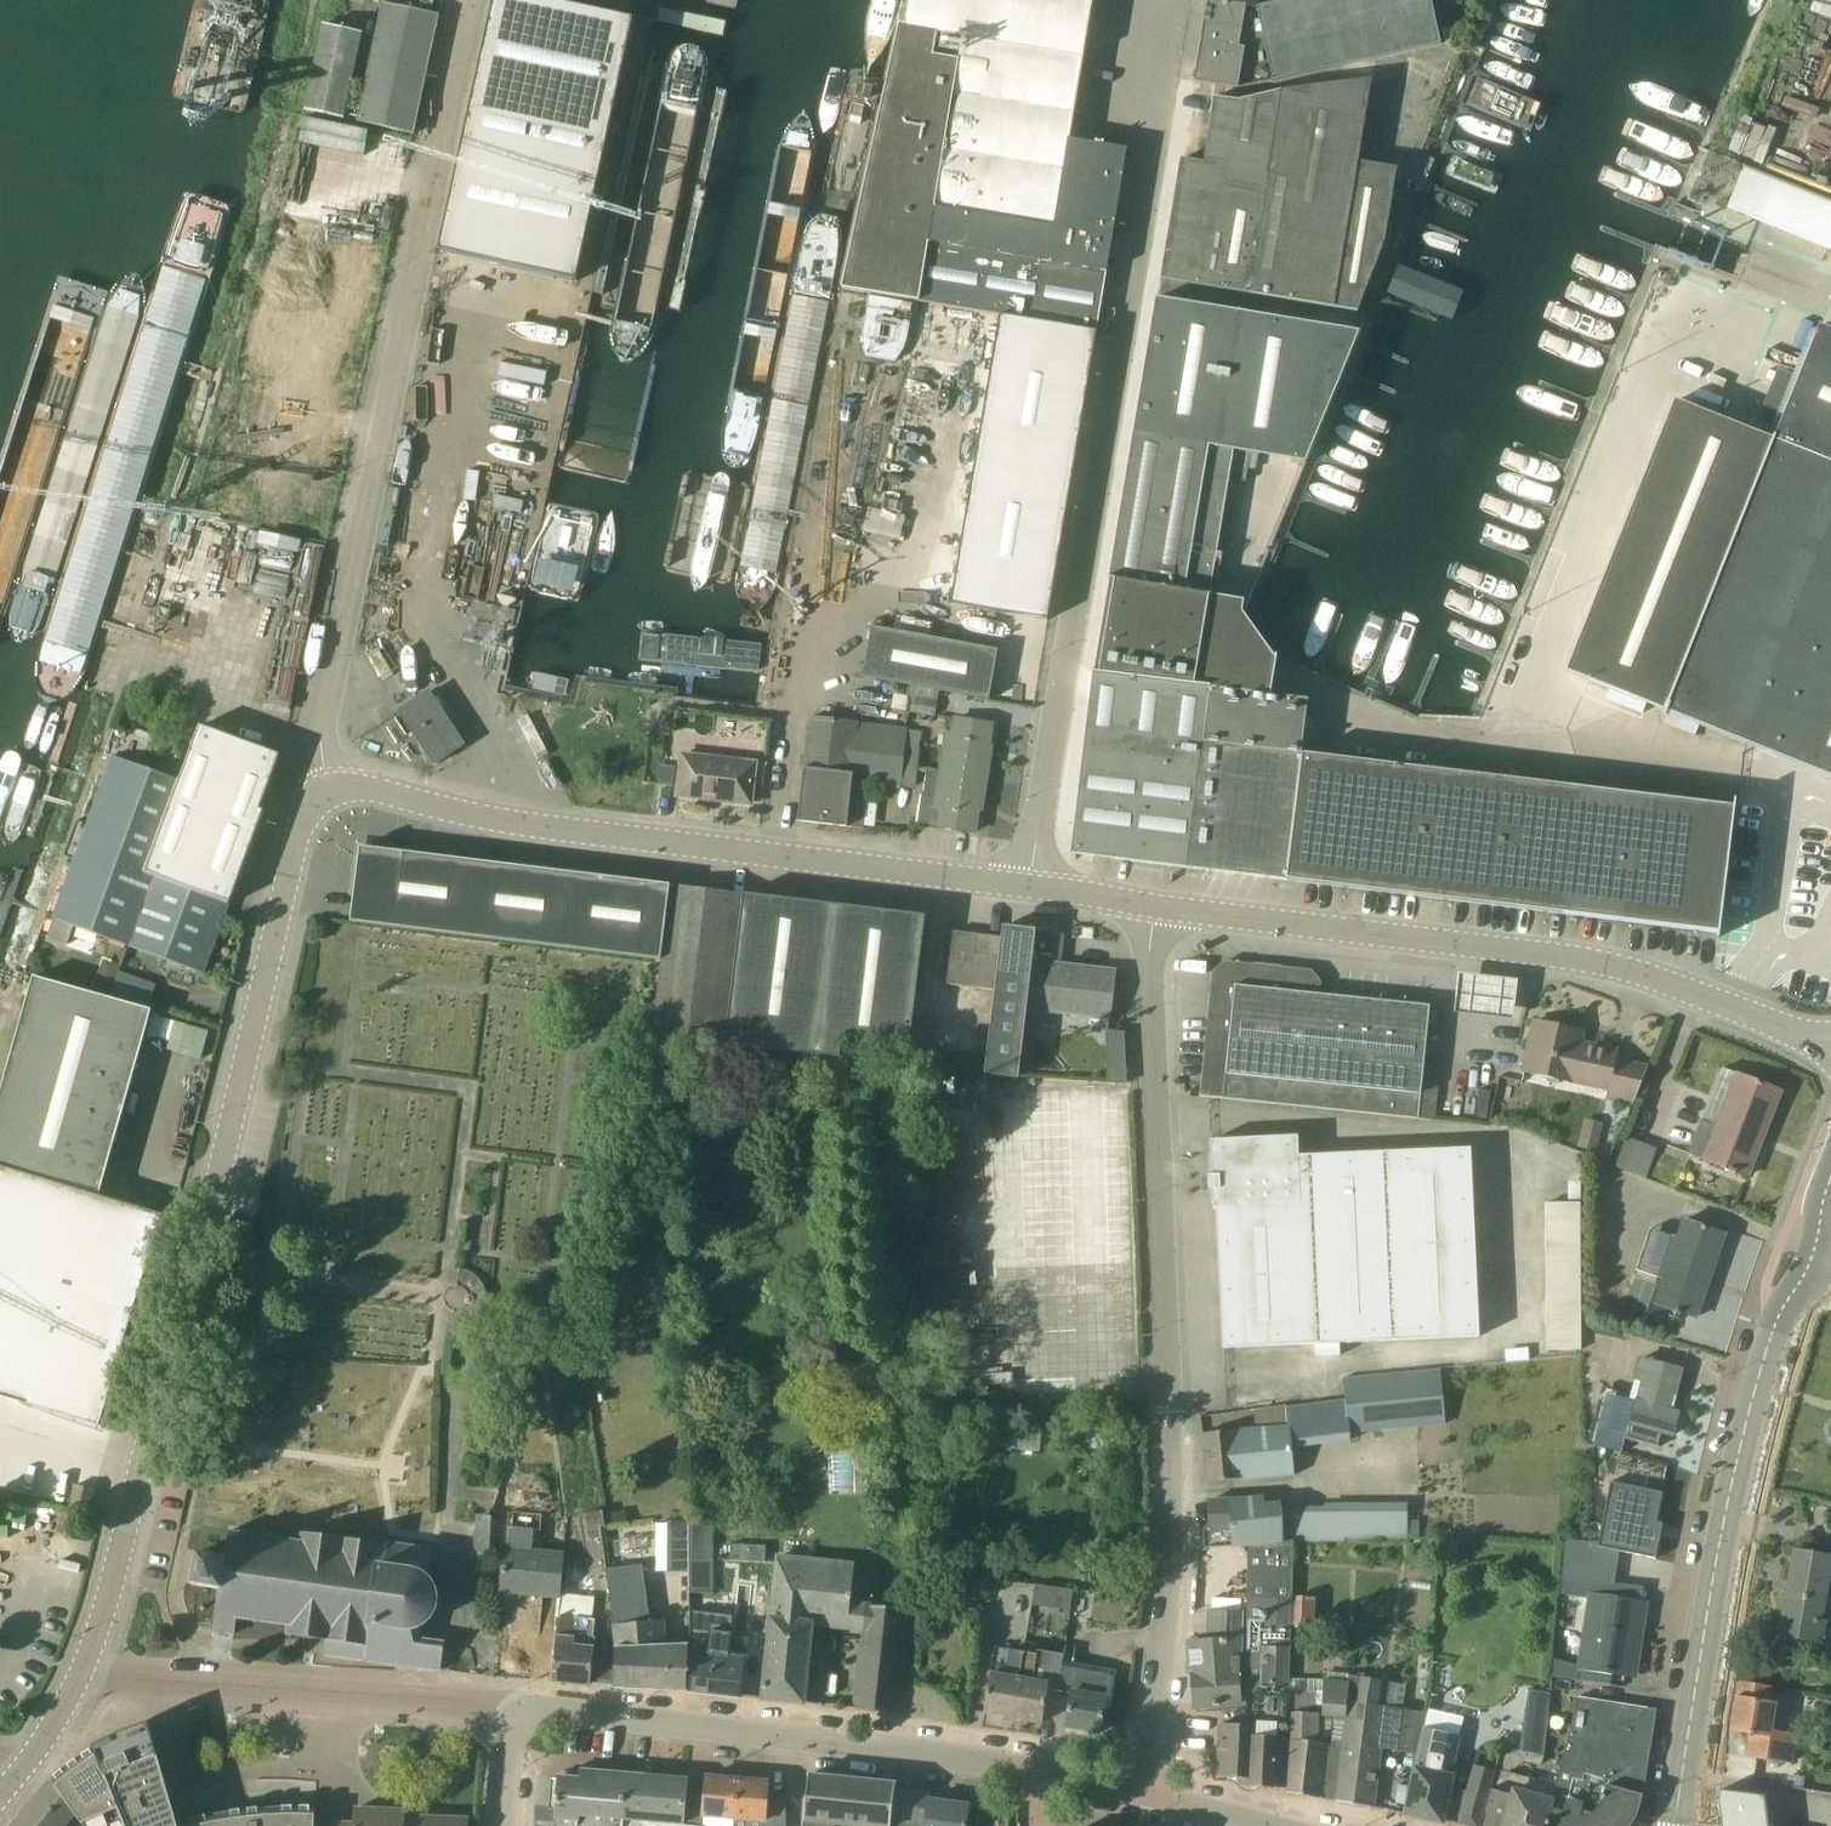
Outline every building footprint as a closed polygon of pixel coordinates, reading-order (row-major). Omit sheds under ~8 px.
[(537,0),(495,0),(439,251),(577,282),(634,21),(537,0)] [(628,12),(631,0),(570,0),(628,12)] [(900,26),(899,26),(847,290),(1000,315),(1097,331),(1127,150),(1069,140),(1093,0),(906,0),(900,26)] [(1210,0),(1208,0),(1194,82),(1237,89),(1440,45),(1430,0),(1292,0),(1256,8),(1256,9),(1245,8),(1246,6),(1210,0)] [(440,15),(382,3),(357,122),(414,134),(440,15)] [(341,118),(360,31),(320,23),(301,109),(341,118)] [(1396,169),(1359,163),(1358,163),(1371,80),(1281,91),(1238,102),(1214,98),(1203,163),(1181,159),(1161,279),(1358,312),(1384,242),(1396,169)] [(1743,167),(1738,180),(1727,176),(1717,202),(1727,206),(1726,209),(1830,251),(1830,203),(1743,167)] [(1091,673),(1094,673),(1072,854),(1718,933),(1718,937),(1719,937),(1735,803),(1734,803),(1734,807),(1563,786),(1303,756),(1300,755),(1307,700),(1211,689),(1194,686),(1229,479),(1246,482),(1251,453),(1305,463),(1361,332),(1157,298),(1110,578),(1110,579),(1107,579),(1110,580),(1094,672),(1092,672),(1091,673)] [(1000,315),(952,604),(1049,620),(1097,331),(1000,315)] [(1819,326),(1774,439),(1675,400),(1568,672),(1660,710),(1830,778),(1830,331),(1819,326)] [(248,406),(245,422),(260,424),(263,408),(248,406)] [(237,589),(293,599),(304,539),(249,528),(237,589)] [(449,588),(484,591),(486,564),(451,561),(449,588)] [(1000,652),(872,629),(863,678),(908,687),(939,692),(991,703),(1000,652)] [(912,698),(938,701),(939,692),(908,687),(907,696),(909,697),(912,698)] [(399,712),(434,765),(465,745),(429,691),(399,712)] [(934,719),(938,701),(912,698),(909,714),(934,719)] [(898,789),(901,766),(905,728),(839,720),(809,716),(798,821),(863,829),(868,786),(898,789)] [(986,758),(992,725),(952,719),(950,733),(944,732),(938,771),(986,777),(989,759),(986,758)] [(260,810),(280,756),(200,726),(180,781),(114,757),(47,937),(69,945),(75,928),(204,975),(264,811),(260,810)] [(901,766),(917,768),(921,732),(907,730),(907,729),(905,728),(901,766)] [(750,803),(755,762),(683,753),(678,795),(750,803)] [(675,767),(659,765),(657,785),(673,787),(675,767)] [(915,788),(917,768),(901,766),(898,789),(901,790),(901,786),(915,788)] [(986,777),(938,771),(938,772),(927,770),(918,823),(975,832),(980,799),(983,799),(986,777)] [(661,961),(670,885),(597,876),(596,878),(574,876),(575,874),(572,874),(572,875),(550,873),(551,871),(476,862),(476,863),(454,861),(454,860),(452,859),(452,861),(439,859),(428,857),(430,856),(385,850),(385,851),(372,849),(359,859),(355,897),(354,897),(351,922),(661,961)] [(926,917),(802,902),(670,885),(661,961),(652,1038),(783,1054),(783,1052),(840,1058),(842,1042),(909,1050),(926,917)] [(1031,961),(1035,931),(1003,927),(1001,937),(998,958),(993,990),(995,990),(984,1072),(1018,1077),(1026,1008),(1029,1008),(1034,961),(1031,961)] [(993,990),(998,958),(974,955),(977,934),(953,931),(947,984),(993,990)] [(1034,961),(1029,1008),(1108,1017),(1106,1031),(1108,1031),(1112,998),(1108,997),(1111,970),(1060,964),(1060,956),(1062,956),(1064,935),(1036,931),(1035,931),(1031,961),(1034,961)] [(1001,937),(977,934),(974,955),(998,958),(1001,937)] [(1433,1121),(1439,1066),(1424,1064),(1430,1006),(1318,994),(1319,983),(1310,972),(1225,963),(1215,972),(1207,1049),(1205,1049),(1200,1096),(1433,1121)] [(154,985),(131,979),(117,975),(110,998),(148,1009),(154,985)] [(1520,979),(1463,976),(1461,1015),(1517,1019),(1520,979)] [(109,999),(34,978),(0,1096),(0,1166),(24,1173),(98,1195),(99,1192),(150,1013),(109,999)] [(1585,1032),(1575,1030),(1532,1020),(1521,1073),(1606,1091),(1604,1100),(1638,1108),(1647,1067),(1616,1061),(1618,1053),(1582,1045),(1585,1032)] [(176,1021),(169,1048),(202,1056),(209,1029),(176,1021)] [(1108,1084),(1128,1084),(1127,1058),(1107,1057),(1108,1084)] [(1736,1172),(1747,1177),(1781,1091),(1723,1069),(1703,1119),(1715,1124),(1714,1126),(1700,1121),(1687,1154),(1701,1159),(1700,1161),(1735,1175),(1736,1172)] [(1577,1148),(1595,1152),(1602,1124),(1583,1120),(1577,1148)] [(1216,1208),(1223,1348),(1478,1336),(1469,1149),(1298,1157),(1297,1137),(1210,1140),(1213,1208),(1216,1208)] [(1656,1149),(1626,1138),(1615,1167),(1645,1178),(1656,1149)] [(0,1178),(0,1380),(98,1406),(152,1220),(0,1178)] [(1578,1203),(1544,1203),(1545,1351),(1580,1350),(1578,1203)] [(1724,1234),(1701,1226),(1680,1219),(1674,1237),(1670,1236),(1655,1278),(1660,1280),(1653,1303),(1696,1318),(1724,1234)] [(1681,1370),(1658,1363),(1638,1358),(1632,1380),(1633,1380),(1628,1399),(1634,1401),(1624,1437),(1641,1441),(1645,1429),(1673,1436),(1678,1413),(1670,1411),(1681,1370)] [(1445,1425),(1440,1369),(1342,1379),(1344,1401),(1346,1418),(1348,1417),(1350,1434),(1445,1425)] [(1295,1475),(1292,1449),(1287,1407),(1252,1410),(1255,1429),(1201,1434),(1206,1482),(1239,1479),(1240,1481),(1295,1475)] [(1667,1494),(1643,1491),(1612,1486),(1602,1532),(1611,1534),(1608,1548),(1655,1558),(1659,1536),(1653,1535),(1661,1494),(1667,1496),(1667,1494)] [(1205,1548),(1229,1547),(1248,1546),(1292,1543),(1344,1543),(1345,1540),(1409,1538),(1407,1503),(1323,1504),(1323,1508),(1282,1510),(1282,1504),(1265,1505),(1265,1498),(1208,1502),(1210,1529),(1203,1529),(1205,1548)] [(628,1522),(626,1509),(603,1512),(605,1525),(628,1522)] [(688,1592),(713,1592),(713,1524),(723,1524),(722,1510),(701,1510),(701,1524),(688,1525),(689,1555),(688,1555),(688,1592)] [(599,1525),(604,1525),(602,1511),(586,1513),(589,1539),(601,1538),(599,1525)] [(473,1555),(489,1557),(492,1517),(476,1515),(473,1555)] [(427,1578),(431,1551),(304,1533),(302,1544),(286,1542),(287,1539),(284,1539),(284,1542),(268,1540),(268,1537),(265,1536),(265,1539),(249,1537),(250,1534),(247,1534),(246,1536),(232,1534),(233,1532),(232,1531),(230,1531),(228,1541),(226,1558),(198,1553),(192,1584),(220,1590),(214,1631),(228,1633),(234,1633),(235,1634),(237,1617),(253,1619),(253,1622),(256,1622),(256,1619),(272,1621),(272,1624),(275,1624),(275,1622),(291,1624),(289,1635),(308,1638),(327,1641),(325,1654),(392,1663),(441,1670),(445,1644),(417,1640),(419,1627),(423,1625),(427,1622),(430,1619),(433,1614),(435,1610),(437,1605),(437,1600),(437,1595),(435,1590),(433,1585),(430,1581),(427,1578)] [(1614,1586),(1616,1573),(1595,1571),(1596,1543),(1565,1542),(1561,1578),(1614,1586)] [(1291,1598),(1292,1543),(1248,1546),(1246,1692),(1255,1694),(1251,1726),(1219,1725),(1217,1777),(1240,1779),(1240,1786),(1285,1789),(1289,1679),(1291,1627),(1291,1598)] [(559,1597),(563,1552),(506,1546),(501,1591),(559,1597)] [(1818,1554),(1794,1550),(1780,1636),(1822,1643),(1826,1621),(1822,1620),(1830,1570),(1830,1557),(1818,1554)] [(895,1713),(906,1611),(851,1602),(855,1563),(777,1555),(762,1700),(805,1704),(814,1627),(861,1632),(851,1709),(895,1713)] [(691,1645),(688,1645),(668,1645),(665,1621),(649,1622),(642,1566),(606,1570),(616,1663),(614,1688),(686,1691),(691,1645)] [(1612,1599),(1614,1586),(1561,1578),(1560,1594),(1588,1598),(1577,1667),(1629,1675),(1636,1626),(1643,1627),(1646,1604),(1612,1599)] [(1039,1583),(1034,1604),(1070,1611),(1074,1590),(1039,1583)] [(590,1685),(595,1638),(593,1638),(594,1620),(592,1620),(594,1598),(559,1594),(557,1617),(559,1618),(553,1682),(590,1685)] [(1291,1598),(1291,1627),(1316,1627),(1316,1598),(1291,1598)] [(741,1698),(746,1656),(732,1655),(736,1615),(692,1610),(688,1645),(691,1645),(686,1691),(741,1698)] [(1243,1612),(1234,1612),(1210,1610),(1208,1640),(1189,1642),(1194,1707),(1242,1703),(1240,1658),(1242,1658),(1243,1612)] [(1014,1718),(1041,1723),(1047,1689),(1056,1691),(1063,1654),(1036,1650),(1036,1655),(1024,1653),(1014,1718)] [(1014,1718),(1024,1653),(1009,1651),(1005,1675),(991,1672),(984,1713),(1014,1718)] [(1106,1698),(1105,1698),(1109,1675),(1061,1666),(1057,1691),(1071,1693),(1065,1727),(1084,1730),(1083,1733),(1095,1735),(1096,1732),(1100,1733),(1106,1698)] [(1337,1801),(1349,1674),(1323,1673),(1323,1680),(1289,1679),(1285,1789),(1286,1789),(1285,1792),(1337,1801)] [(1349,1676),(1350,1674),(1349,1674),(1337,1801),(1372,1808),(1382,1749),(1415,1755),(1422,1714),(1401,1709),(1406,1685),(1349,1676)] [(1552,1692),(1565,1694),(1568,1678),(1555,1675),(1552,1692)] [(1730,1731),(1750,1734),(1748,1745),(1751,1750),(1751,1757),(1792,1763),(1796,1735),(1772,1731),(1776,1703),(1767,1700),(1771,1686),(1740,1682),(1737,1697),(1736,1696),(1730,1731)] [(1519,1752),(1543,1756),(1551,1694),(1529,1690),(1519,1752)] [(1575,1710),(1554,1791),(1552,1798),(1550,1798),(1542,1825),(1630,1825),(1632,1824),(1634,1819),(1637,1815),(1639,1810),(1640,1805),(1642,1800),(1643,1795),(1656,1709),(1578,1697),(1575,1710)] [(169,1791),(149,1723),(142,1725),(124,1732),(117,1735),(99,1743),(93,1747),(94,1748),(88,1752),(81,1756),(74,1761),(67,1766),(60,1772),(53,1778),(51,1780),(76,1815),(83,1825),(110,1825),(123,1821),(125,1825),(315,1825),(316,1807),(301,1806),(288,1806),(276,1807),(264,1807),(251,1809),(239,1810),(227,1812),(214,1814),(202,1817),(190,1820),(177,1823),(169,1791)] [(1461,1735),(1423,1727),(1404,1815),(1442,1824),(1461,1735)] [(1548,1797),(1533,1793),(1538,1781),(1510,1774),(1511,1768),(1514,1768),(1524,1762),(1542,1764),(1543,1756),(1519,1752),(1498,1757),(1494,1772),(1479,1825),(1542,1825),(1550,1798),(1548,1797)] [(1463,1825),(1479,1825),(1494,1772),(1474,1765),(1460,1825),(1463,1825)] [(627,1775),(581,1771),(580,1780),(558,1777),(555,1818),(556,1818),(556,1825),(622,1825),(627,1775)] [(687,1791),(688,1780),(627,1775),(622,1825),(692,1825),(684,1825),(687,1791)] [(852,1779),(808,1775),(806,1799),(806,1825),(834,1825),(836,1825),(891,1825),(895,1789),(896,1784),(852,1779)] [(738,1779),(707,1777),(705,1793),(687,1791),(684,1825),(692,1825),(704,1825),(704,1818),(734,1821),(738,1779)] [(769,1782),(738,1779),(734,1821),(733,1825),(786,1825),(785,1799),(767,1796),(769,1782)] [(76,1815),(51,1780),(42,1791),(12,1825),(67,1825),(76,1815)] [(969,1804),(929,1799),(930,1793),(895,1789),(891,1825),(966,1825),(969,1804)] [(1722,1791),(1719,1790),(1717,1806),(1719,1806),(1722,1825),(1767,1825),(1763,1796),(1722,1791)] [(405,1810),(356,1808),(355,1823),(316,1821),(315,1825),(467,1825),(467,1819),(404,1816),(405,1810)]
